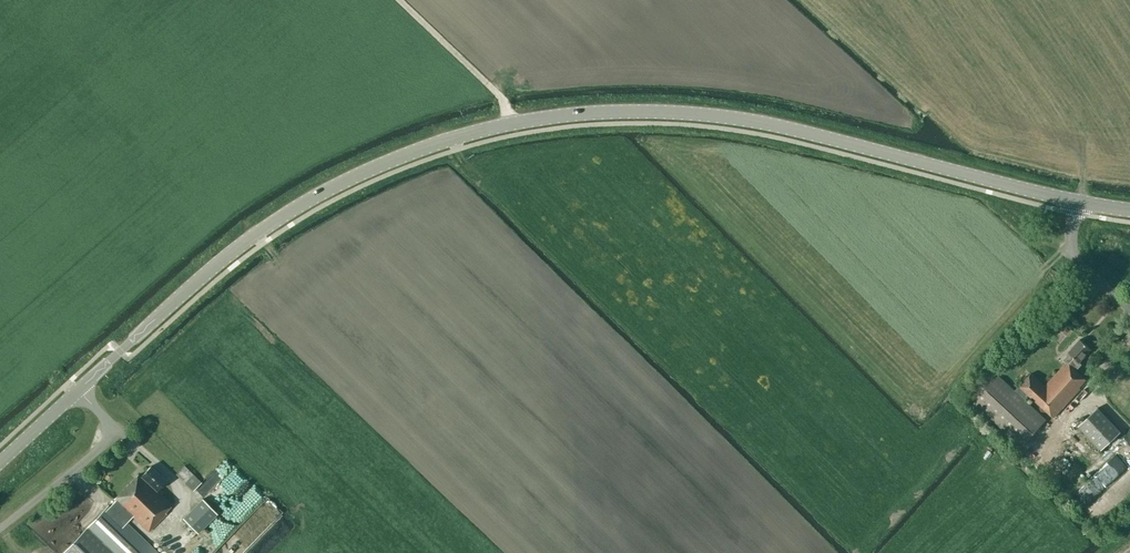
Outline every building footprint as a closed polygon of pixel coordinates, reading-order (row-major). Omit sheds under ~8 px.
[(1080,339),(1068,352),(1069,353),(1064,359),(1066,361),(1066,362),(1045,386),(1031,373),(1014,391),(994,372),(969,399),(1021,446),(1046,419),(1025,400),(1029,395),(1053,417),(1080,388),(1079,387),(1086,379),(1076,370),(1081,364),(1079,362),(1091,349),(1080,339)] [(1101,450),(1120,432),(1097,407),(1078,425),(1101,450)] [(265,541),(260,535),(260,536),(262,512),(256,504),(261,500),(262,493),(251,479),(243,485),(244,476),(234,463),(228,511),(232,516),(220,514),(211,521),(210,533),(203,532),(200,534),(208,544),(209,536),(215,532),(213,542),(200,552),(249,552),(263,541),(265,541)] [(122,518),(128,511),(149,531),(166,513),(165,512),(172,504),(157,490),(166,480),(151,465),(141,476),(140,477),(138,474),(114,498),(116,500),(110,506),(108,505),(62,552),(159,552),(122,518)] [(184,482),(192,490),(201,482),(193,474),(184,482)] [(202,499),(183,518),(197,533),(217,513),(202,499)] [(273,523),(280,535),(292,528),(285,516),(273,523)]
